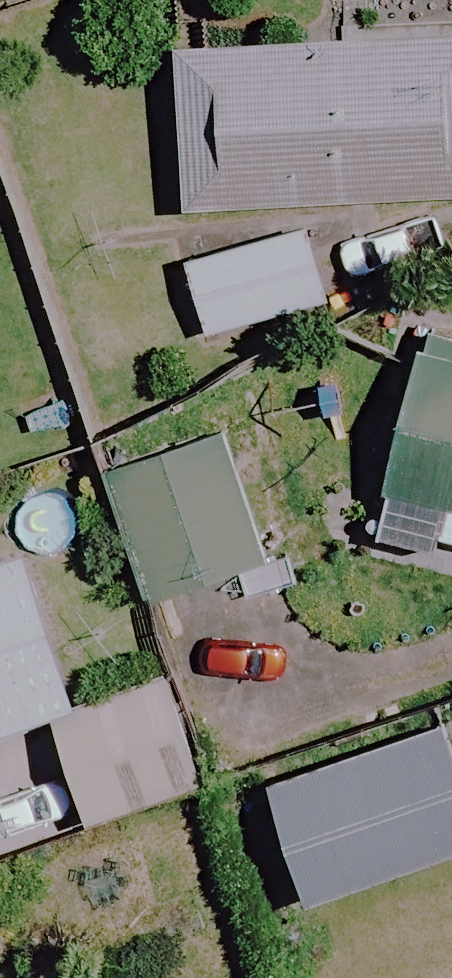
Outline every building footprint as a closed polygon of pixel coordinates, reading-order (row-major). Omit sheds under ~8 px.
[(176,63),(185,214),(451,199),(451,47),(176,63)] [(324,306),(303,230),(182,263),(203,339),(324,306)] [(436,337),(388,530),(451,546),(451,341),(436,337)] [(265,566),(212,411),(93,452),(147,607),(265,566)] [(23,560),(0,567),(0,735),(73,711),(23,560)] [(198,791),(163,687),(50,724),(85,829),(198,791)] [(444,731),(266,788),(304,905),(451,858),(451,756),(444,731)]
